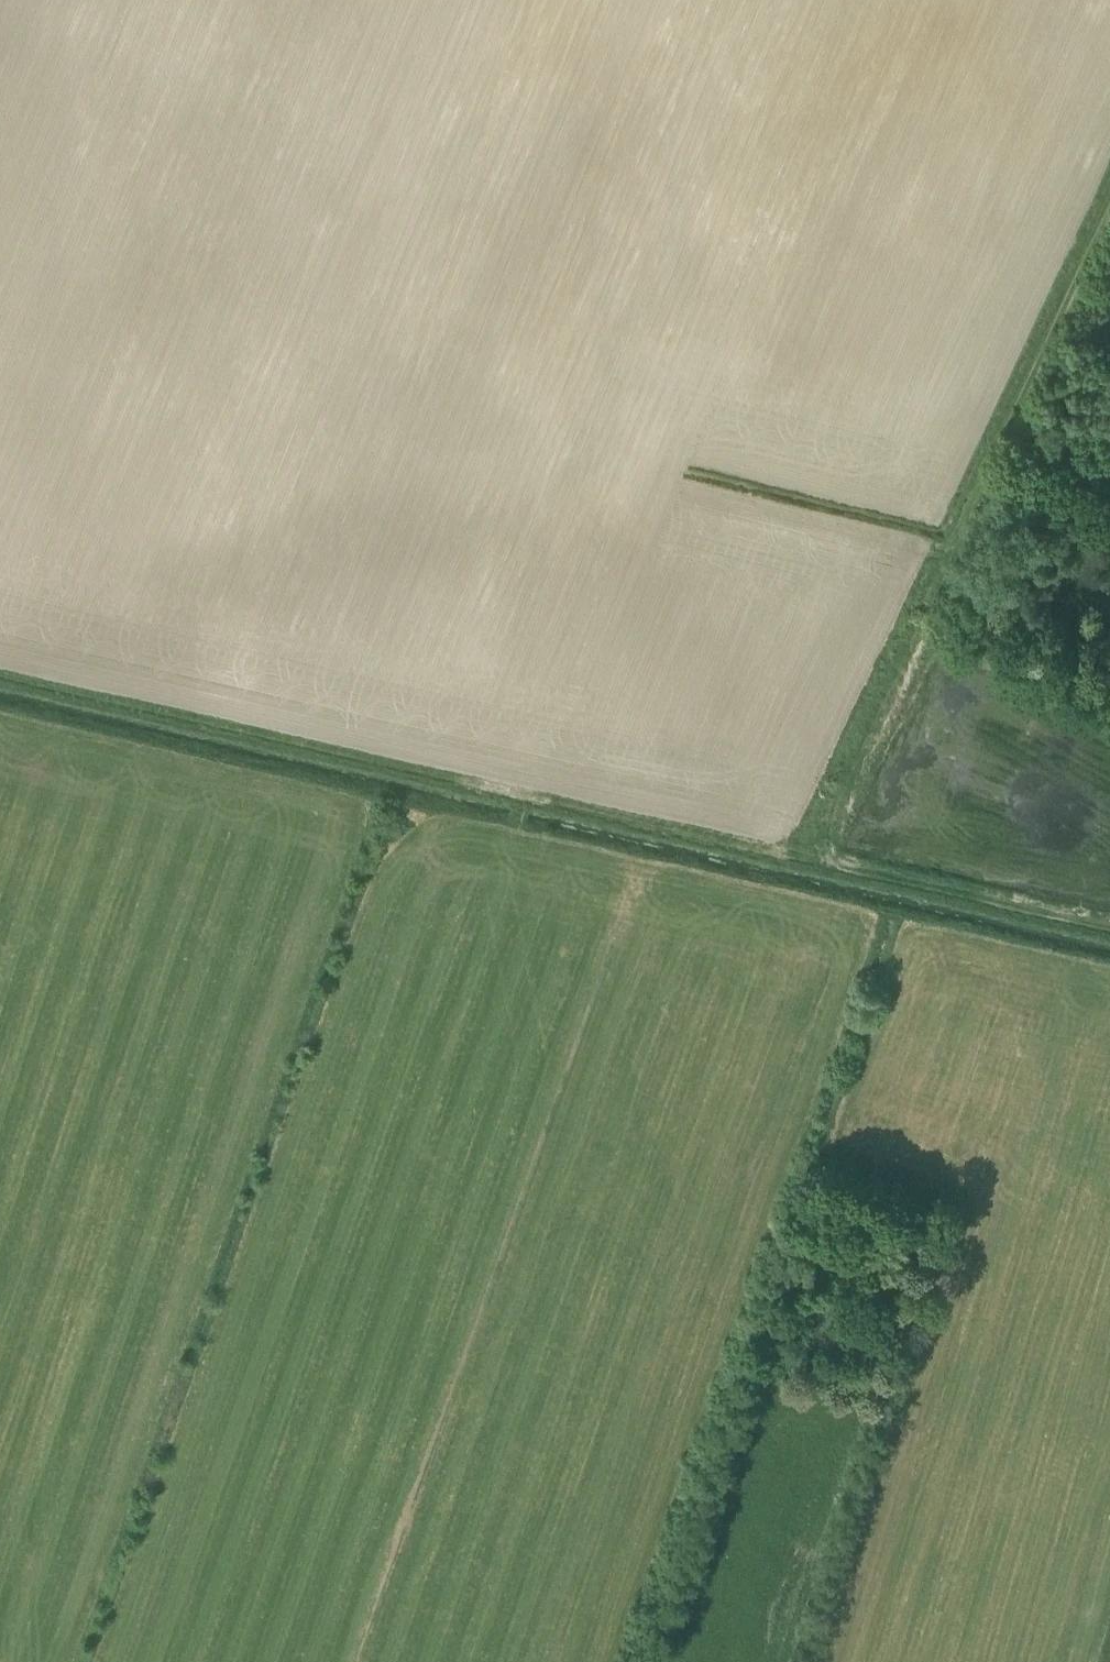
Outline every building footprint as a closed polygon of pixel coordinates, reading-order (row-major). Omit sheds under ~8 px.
[(1062,521),(1067,512),(1048,501),(1043,511),(1062,521)]
